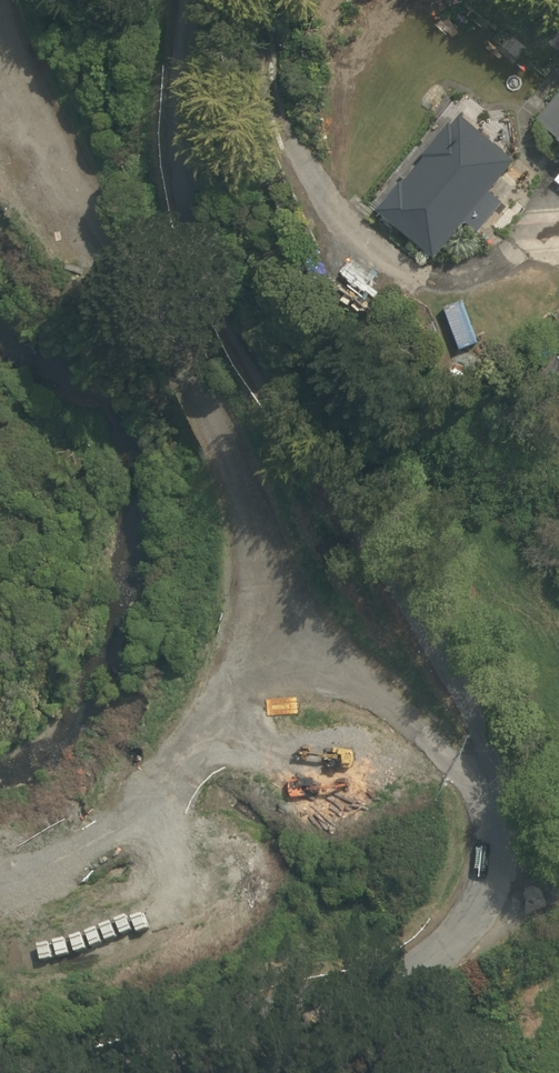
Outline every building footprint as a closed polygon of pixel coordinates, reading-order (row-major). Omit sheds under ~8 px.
[(536,117),(558,137),(558,87),(536,117)] [(409,152),(367,205),(429,254),(464,221),(476,231),(501,197),(488,188),(513,158),(451,101),(409,152)] [(457,348),(447,376),(476,386),(484,357),(457,348)]
